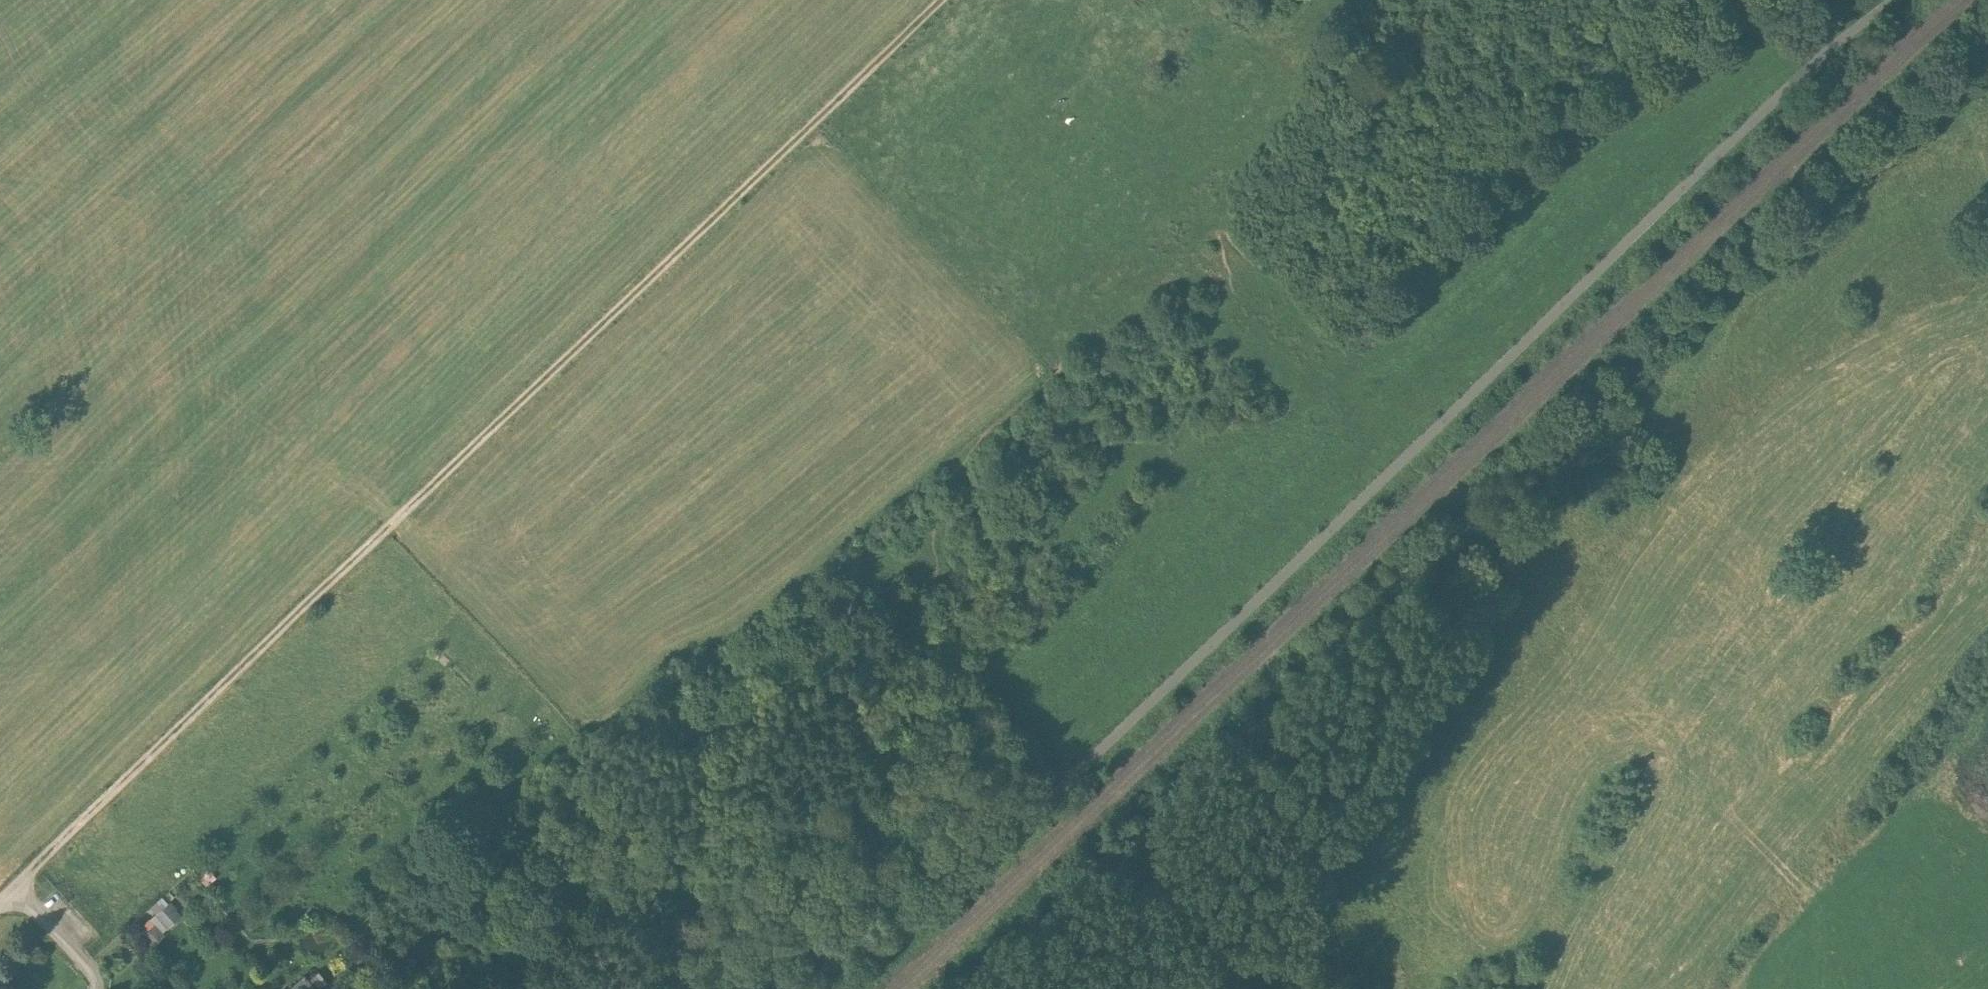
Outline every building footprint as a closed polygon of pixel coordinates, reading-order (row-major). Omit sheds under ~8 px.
[(184,920),(167,904),(141,933),(158,949),(184,920)] [(310,978),(304,971),(284,988),(316,988),(326,979),(318,970),(310,978)]
